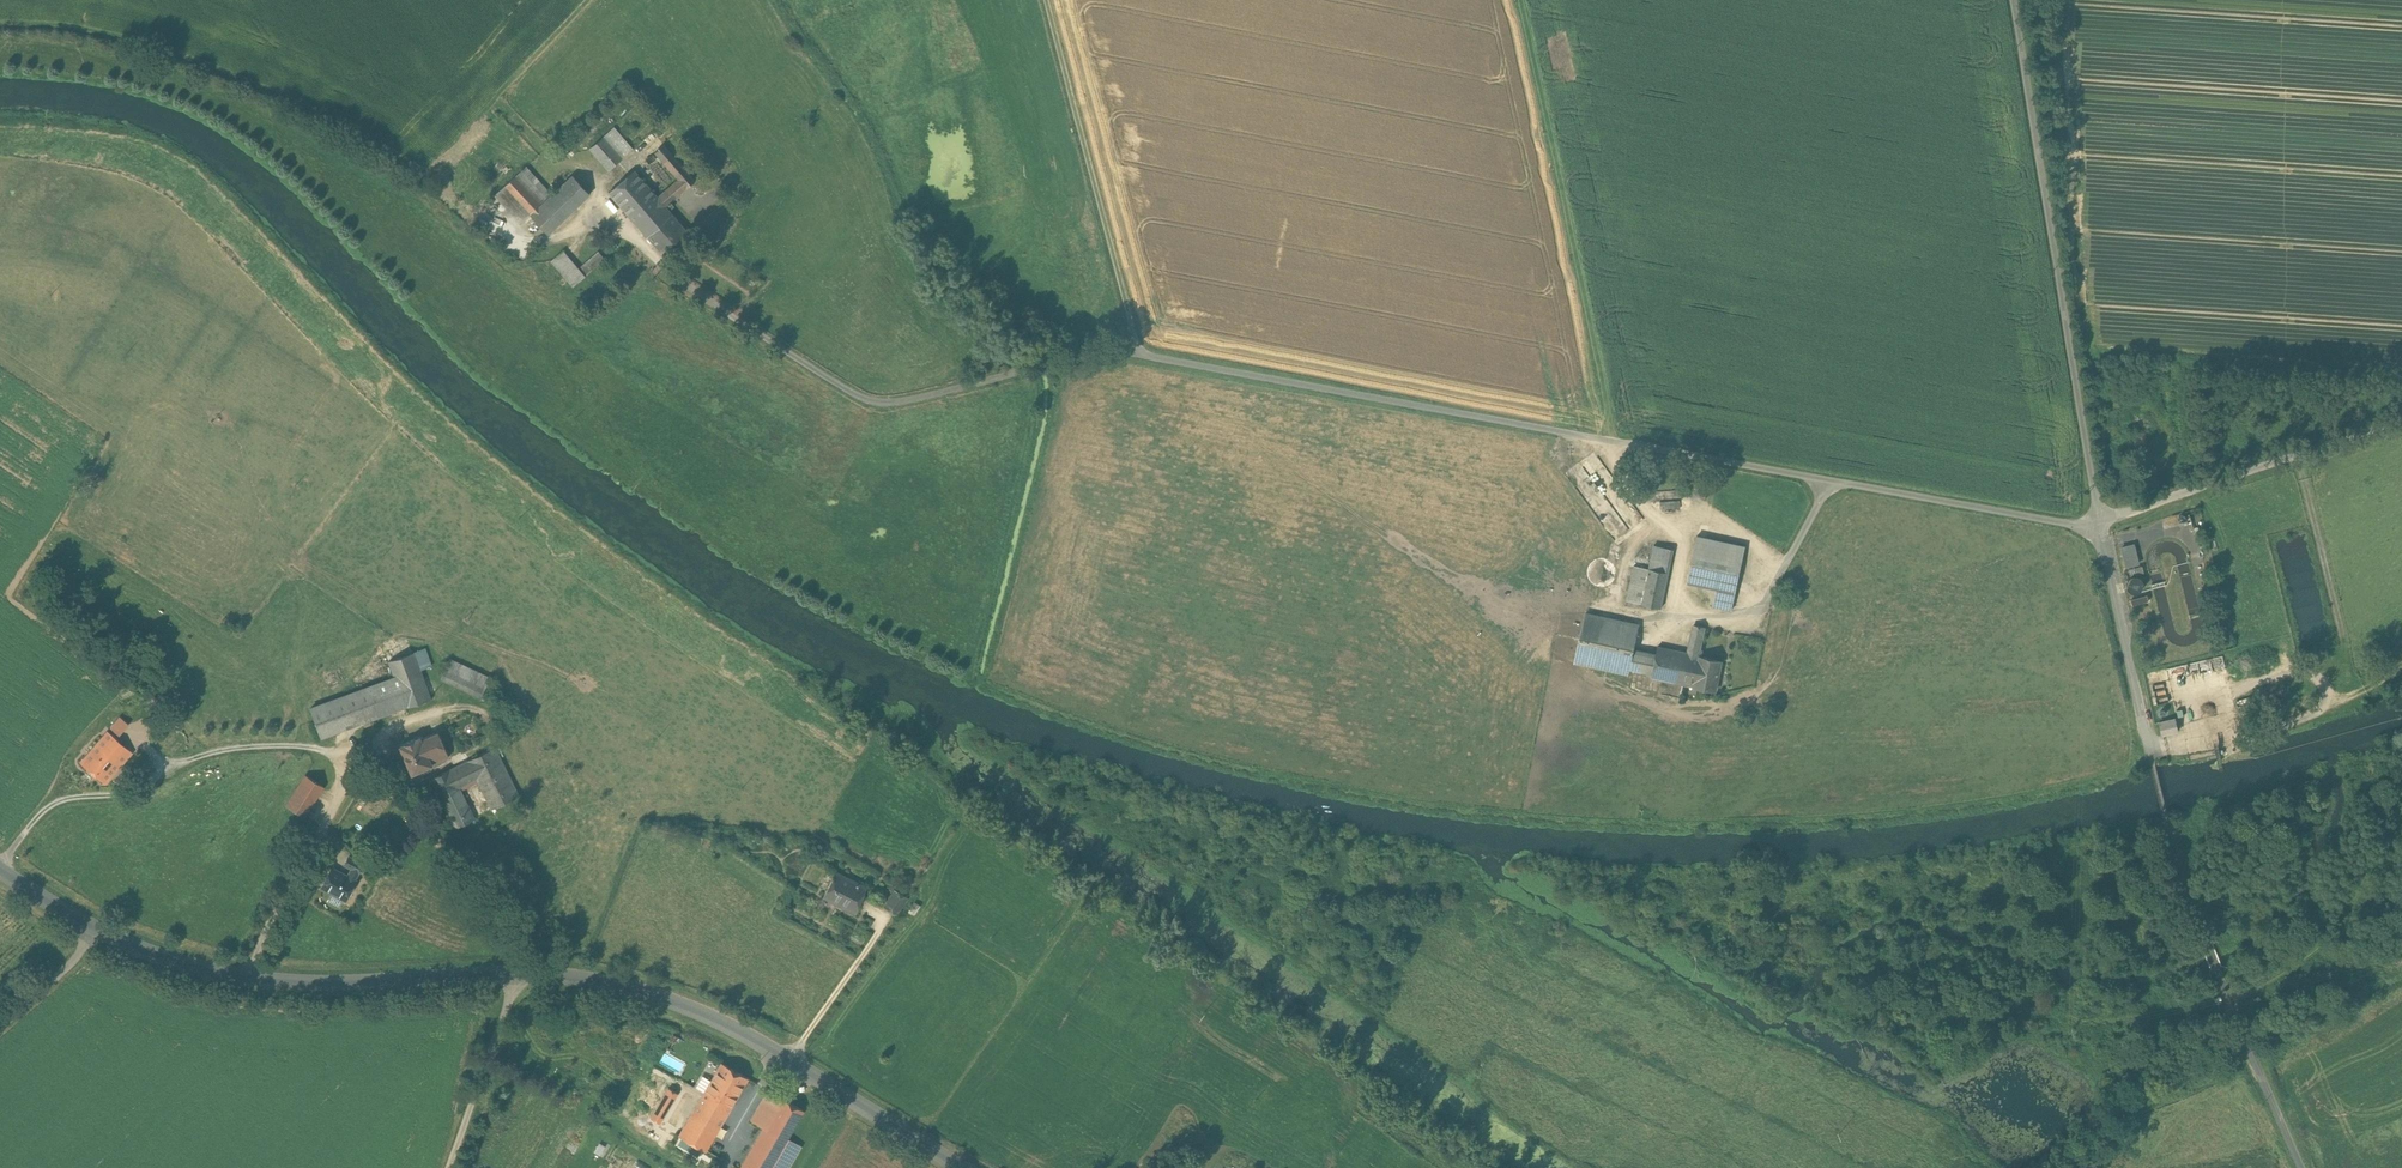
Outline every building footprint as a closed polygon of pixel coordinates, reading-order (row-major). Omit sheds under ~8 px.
[(614,127),(590,148),(609,170),(633,149),(614,127)] [(678,179),(658,197),(666,207),(669,211),(674,207),(670,202),(695,180),(664,144),(655,152),(678,179)] [(552,195),(526,166),(499,191),(525,220),(531,214),(549,234),(590,194),(572,175),(552,195)] [(658,197),(634,170),(609,192),(641,229),(666,207),(658,197)] [(666,207),(641,229),(663,255),(689,233),(669,211),(666,207)] [(587,263),(579,269),(563,251),(552,261),(574,286),(593,270),(587,263)] [(1683,490),(1656,491),(1660,502),(1661,509),(1681,507),(1680,500),(1683,490)] [(1711,539),(1697,536),(1692,562),(1706,564),(1711,539)] [(1745,546),(1711,539),(1706,564),(1740,572),(1745,546)] [(1649,569),(1634,565),(1627,600),(1661,608),(1669,573),(1668,573),(1673,549),(1654,545),(1649,569)] [(2134,545),(2122,548),(2127,566),(2138,563),(2134,545)] [(1618,579),(1620,574),(1618,568),(1615,563),(1611,560),(1605,559),(1600,560),(1595,564),(1592,568),(1591,574),(1592,579),(1595,584),(1600,587),(1605,588),(1611,587),(1615,584),(1618,579)] [(1706,564),(1692,562),(1687,582),(1717,589),(1713,606),(1732,610),(1740,572),(1706,564)] [(2143,566),(2129,569),(2131,576),(2145,573),(2143,566)] [(2143,588),(2144,584),(2143,581),(2141,579),(2138,577),(2135,576),(2132,577),(2129,579),(2128,581),(2127,585),(2128,588),(2130,591),(2132,592),(2135,593),(2139,592),(2141,590),(2143,588)] [(1639,624),(1586,613),(1575,662),(1628,673),(1629,668),(1653,673),(1656,654),(1633,649),(1639,624)] [(1688,652),(1658,646),(1653,673),(1652,677),(1694,686),(1700,655),(1698,655),(1705,627),(1694,625),(1688,652)] [(425,649),(389,661),(395,678),(367,687),(378,716),(405,706),(406,707),(431,699),(421,670),(432,666),(425,649)] [(1722,660),(1700,655),(1694,686),(1715,691),(1722,660)] [(491,678),(451,659),(441,679),(481,698),(491,678)] [(367,687),(311,708),(321,736),(378,716),(367,687)] [(2168,714),(2168,712),(2168,710),(2166,708),(2165,707),(2163,707),(2161,707),(2160,709),(2159,710),(2158,712),(2159,714),(2160,715),(2161,716),(2163,717),(2165,716),(2167,715),(2168,714)] [(2175,718),(2160,722),(2163,735),(2178,731),(2175,718)] [(108,730),(81,762),(106,783),(132,751),(108,730)] [(438,732),(424,738),(423,736),(420,737),(400,745),(412,773),(421,769),(422,770),(425,771),(431,769),(432,765),(432,764),(449,756),(438,732)] [(496,747),(432,778),(456,827),(475,818),(460,788),(477,779),(492,809),(520,795),(496,747)] [(381,772),(375,768),(370,777),(375,781),(381,772)] [(306,775),(287,805),(305,816),(324,786),(306,775)] [(364,865),(349,857),(345,864),(353,868),(359,872),(360,872),(364,865)] [(348,877),(332,869),(323,887),(346,899),(355,881),(354,881),(359,872),(353,868),(348,877)] [(866,888),(837,872),(824,897),(856,913),(866,888)] [(895,890),(884,906),(897,914),(907,898),(895,890)] [(721,1062),(703,1095),(730,1110),(748,1078),(721,1062)] [(669,1088),(651,1118),(660,1124),(677,1094),(669,1088)] [(769,1090),(751,1120),(764,1128),(781,1098),(781,1097),(769,1090)] [(730,1110),(703,1095),(679,1135),(706,1151),(730,1110)] [(741,1167),(771,1167),(776,1159),(786,1144),(804,1111),(781,1097),(781,1098),(764,1128),(741,1167)] [(776,1159),(789,1167),(798,1151),(786,1144),(776,1159)] [(771,1167),(788,1167),(789,1167),(776,1159),(771,1167)]
